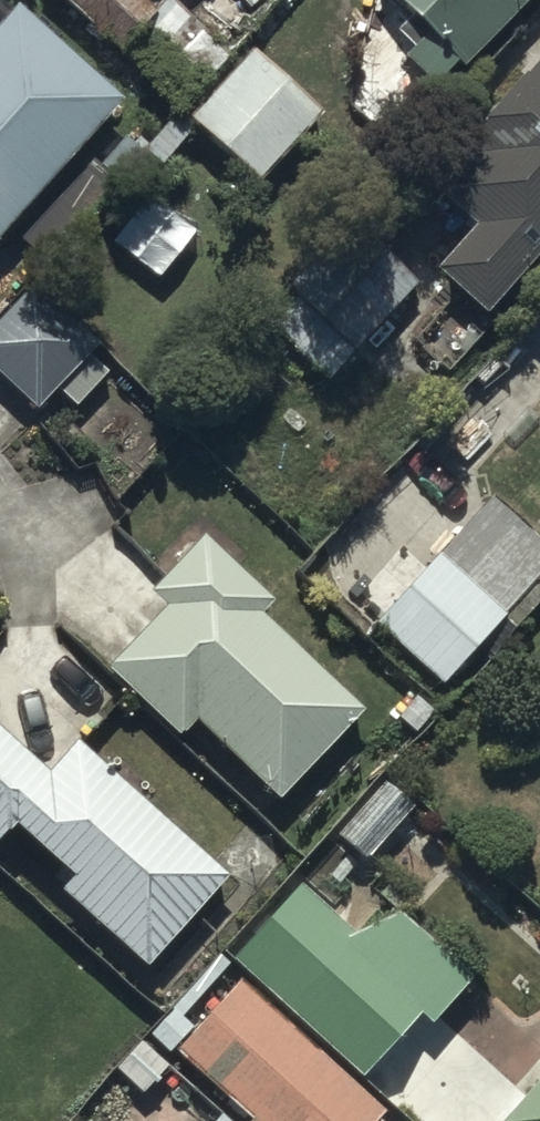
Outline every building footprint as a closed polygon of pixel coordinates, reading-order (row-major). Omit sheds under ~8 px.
[(117,59),(155,17),(136,0),(51,0),(117,59)] [(460,84),(539,1),(539,0),(375,0),(424,48),(402,71),(429,98),(451,76),(460,84)] [(121,116),(17,21),(0,39),(0,248),(121,116)] [(317,127),(250,64),(188,131),(255,193),(317,127)] [(461,166),(468,172),(435,211),(472,243),(431,290),(483,335),(539,268),(539,75),(461,166)] [(327,390),(416,294),(355,238),(266,334),(327,390)] [(0,330),(0,388),(31,418),(89,358),(30,300),(0,330)] [(438,698),(539,582),(539,564),(484,515),(373,641),(438,698)] [(358,728),(258,629),(272,616),(203,548),(147,605),(166,623),(108,681),(179,751),(196,734),(274,812),(358,728)] [(78,755),(48,789),(0,745),(0,853),(11,841),(70,894),(60,905),(142,979),(225,888),(78,755)] [(381,796),(337,847),(363,869),(407,819),(381,796)] [(297,896),(230,971),(360,1089),(415,1028),(426,1038),(466,993),(395,929),(355,948),(297,896)] [(234,993),(172,1063),(236,1120),(374,1120),(234,993)] [(516,1120),(539,1120),(539,1094),(516,1120)]
